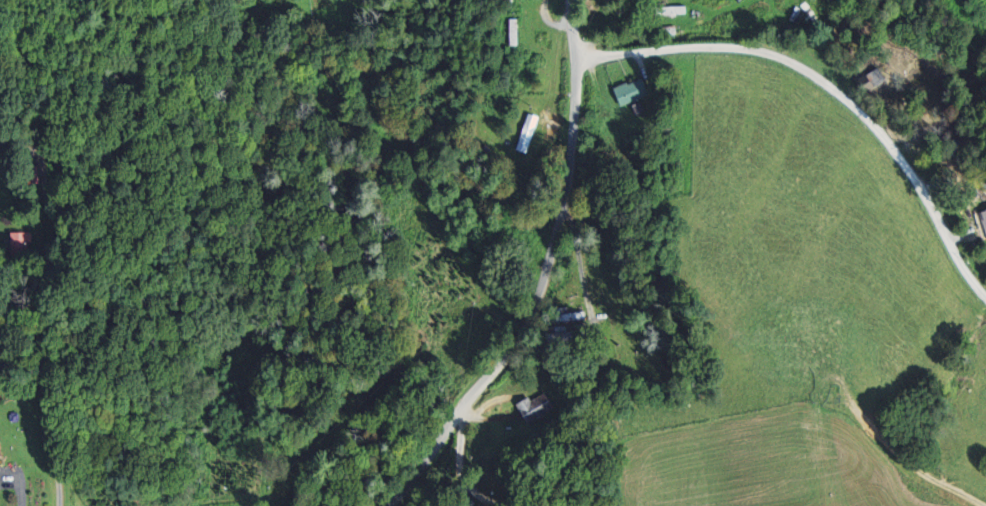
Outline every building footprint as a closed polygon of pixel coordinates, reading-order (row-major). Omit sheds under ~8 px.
[(616,88),(622,106),(651,96),(644,78),(616,88)] [(538,119),(531,117),(519,150),(525,152),(538,119)] [(30,257),(30,233),(12,233),(12,257),(30,257)] [(571,333),(571,326),(557,327),(558,348),(587,347),(587,332),(571,333)] [(521,402),(526,422),(557,414),(552,394),(521,402)]
